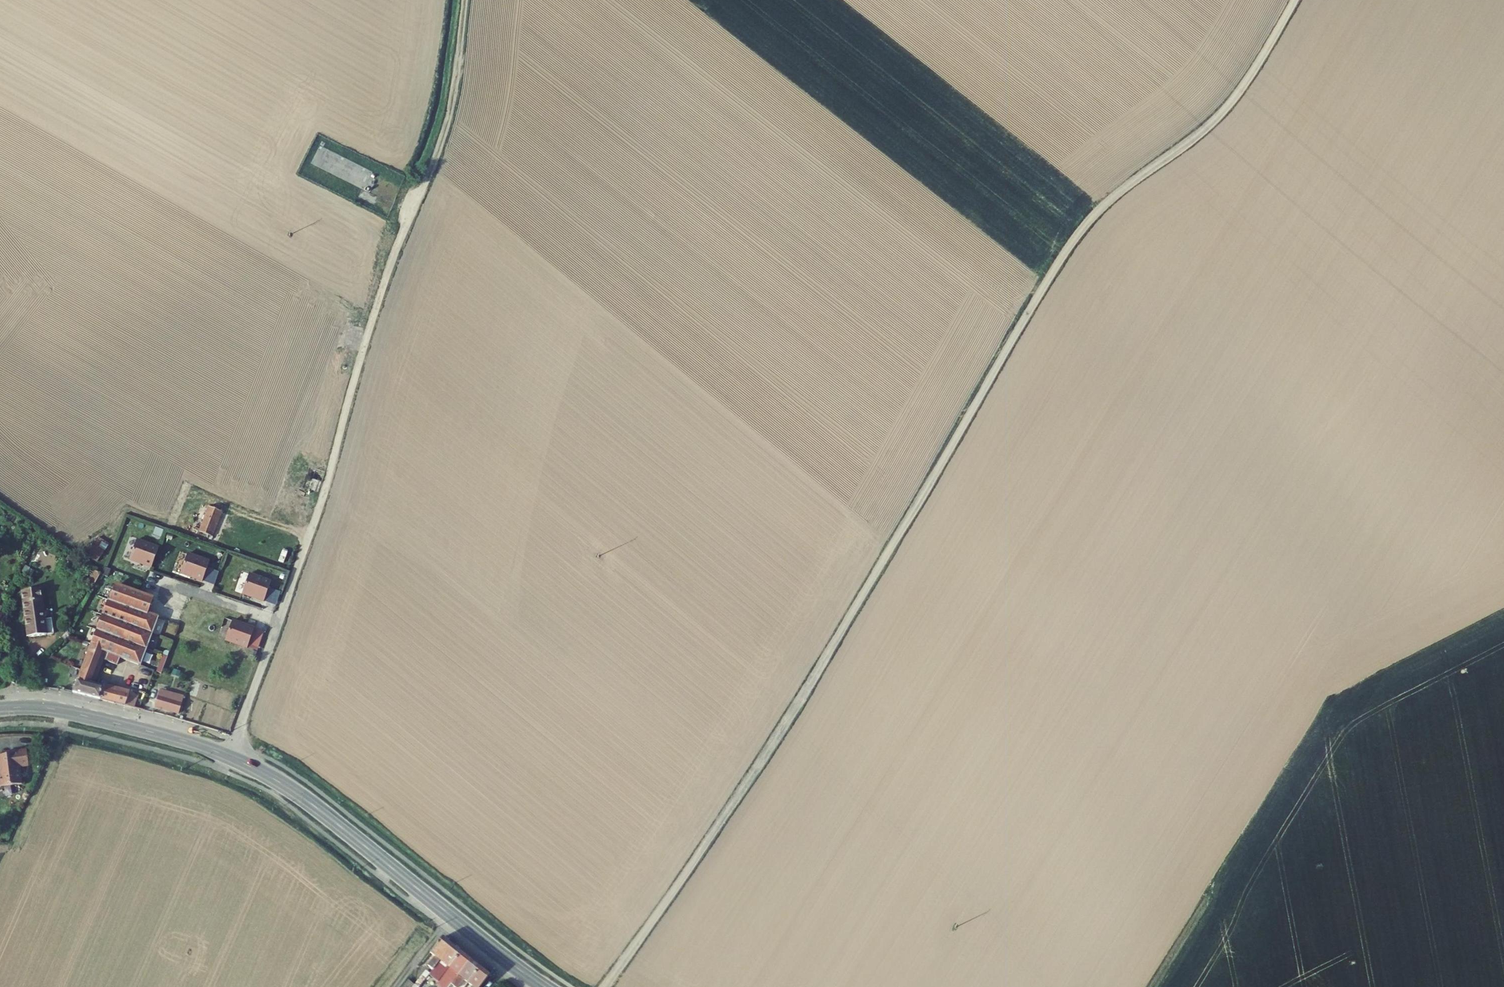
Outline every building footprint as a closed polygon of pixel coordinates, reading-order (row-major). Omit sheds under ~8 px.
[(213,537),(222,512),(209,506),(199,532),(213,537)] [(98,564),(108,544),(97,538),(87,559),(98,564)] [(137,539),(129,561),(152,569),(160,547),(137,539)] [(208,568),(210,561),(188,553),(180,575),(214,587),(219,572),(208,568)] [(94,570),(93,572),(88,569),(86,574),(91,576),(87,582),(94,585),(100,574),(94,570)] [(242,595),(276,606),(281,592),(269,589),(272,581),(249,573),(242,595)] [(120,659),(140,666),(158,618),(148,614),(153,598),(144,595),(124,588),(115,585),(102,614),(73,692),(125,705),(129,695),(95,685),(90,684),(102,652),(107,654),(104,661),(117,665),(120,659)] [(43,620),(39,590),(22,592),(28,638),(46,635),(45,635),(53,634),(51,619),(43,620)] [(231,621),(226,643),(259,651),(264,629),(231,621)] [(95,685),(104,661),(107,654),(102,652),(90,684),(95,685)] [(155,707),(178,714),(183,697),(165,692),(167,687),(164,686),(162,691),(160,690),(155,707)] [(0,755),(0,782),(1,786),(23,782),(20,765),(28,763),(25,747),(10,750),(11,753),(2,754),(0,755)] [(432,969),(452,945),(442,938),(430,953),(435,957),(428,965),(432,969)] [(438,973),(442,977),(461,953),(452,945),(432,969),(429,973),(429,974),(434,978),(438,973)] [(471,960),(461,953),(442,977),(436,985),(438,986),(449,986),(451,985),(471,960)] [(471,960),(451,985),(454,986),(458,986),(464,980),(468,983),(480,968),(471,960)] [(490,975),(480,968),(468,983),(472,986),(471,986),(480,986),(490,975)] [(429,974),(429,973),(426,970),(415,984),(409,980),(403,986),(418,986),(429,974)]
